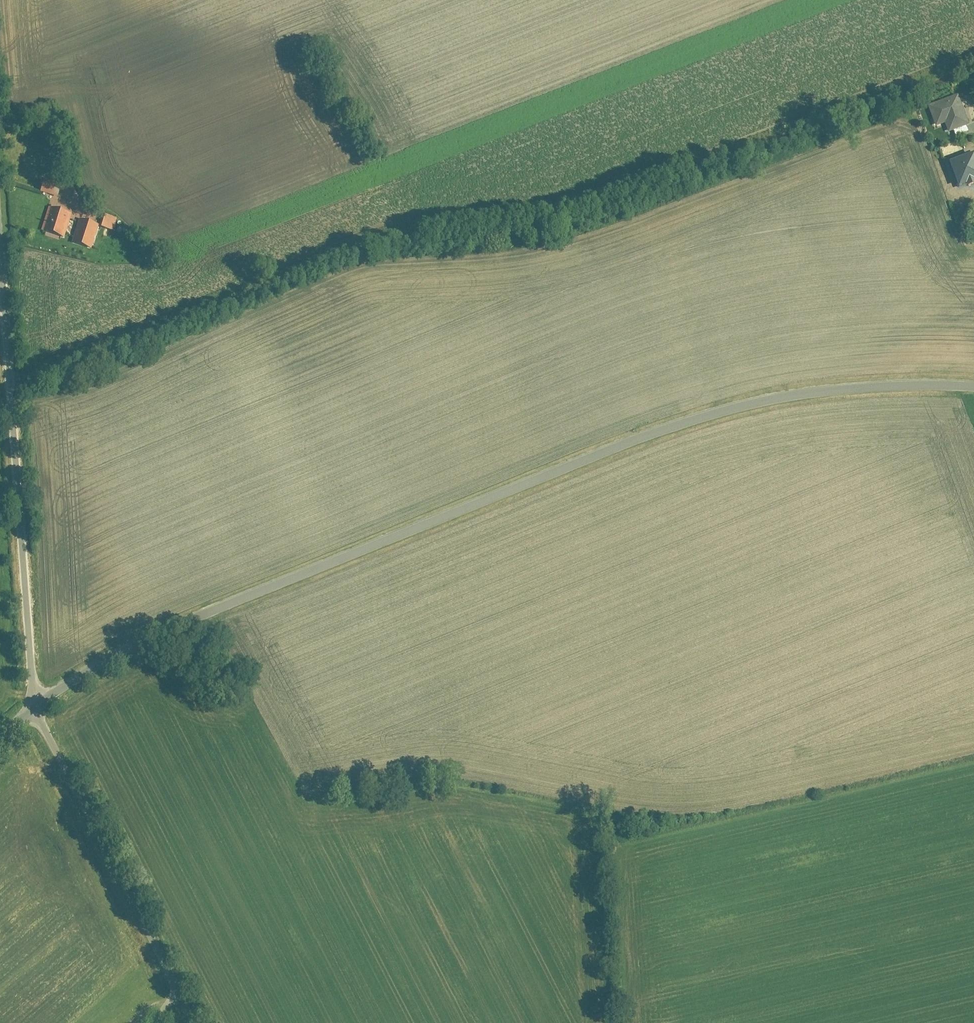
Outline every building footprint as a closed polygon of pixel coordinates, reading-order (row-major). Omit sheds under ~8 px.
[(957,96),(930,106),(934,116),(938,115),(941,123),(945,122),(948,132),(953,130),(955,137),(970,132),(957,96)] [(973,155),(949,163),(958,188),(973,182),(973,159),(973,155)] [(47,179),(42,193),(60,199),(64,185),(47,179)] [(49,209),(42,235),(63,240),(70,214),(49,209)] [(120,218),(106,215),(104,227),(117,230),(120,218)] [(80,221),(74,243),(94,248),(100,226),(80,221)]
